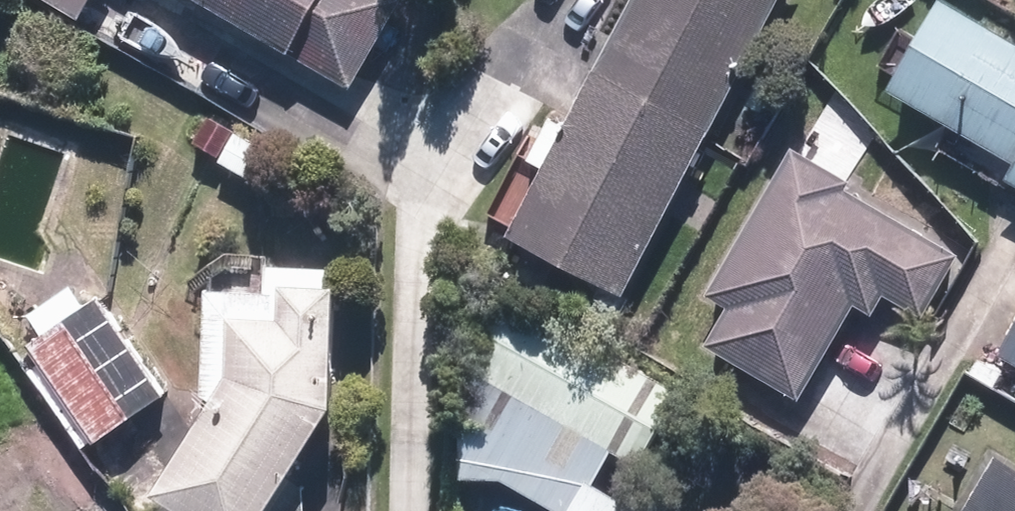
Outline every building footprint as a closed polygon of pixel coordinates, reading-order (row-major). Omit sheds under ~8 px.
[(75,23),(89,0),(34,0),(75,23)] [(341,100),(398,7),(386,0),(177,0),(341,100)] [(591,297),(582,315),(610,329),(619,312),(780,0),(633,0),(563,136),(536,122),(485,220),(512,234),(503,252),(591,297)] [(947,131),(932,160),(968,178),(980,155),(1010,170),(998,194),(1014,203),(1014,54),(930,10),(885,99),(947,131)] [(230,131),(200,114),(182,144),(264,192),(287,153),(235,122),(230,131)] [(720,307),(697,352),(798,404),(846,312),(873,326),(883,307),(919,325),(955,256),(839,196),(844,187),(781,154),(705,300),(720,307)] [(285,483),(323,424),(329,276),(199,272),(194,420),(139,503),(151,510),(307,510),(313,501),(285,483)] [(25,320),(39,340),(22,353),(90,449),(159,400),(90,304),(80,311),(66,291),(25,320)] [(508,305),(468,381),(485,390),(457,443),(455,488),(499,491),(537,510),(628,510),(590,491),(608,458),(634,472),(676,393),(508,305)] [(993,358),(1014,369),(1014,316),(993,358)] [(984,472),(962,510),(1014,510),(1014,490),(984,472)] [(97,500),(81,510),(105,510),(97,500)]
